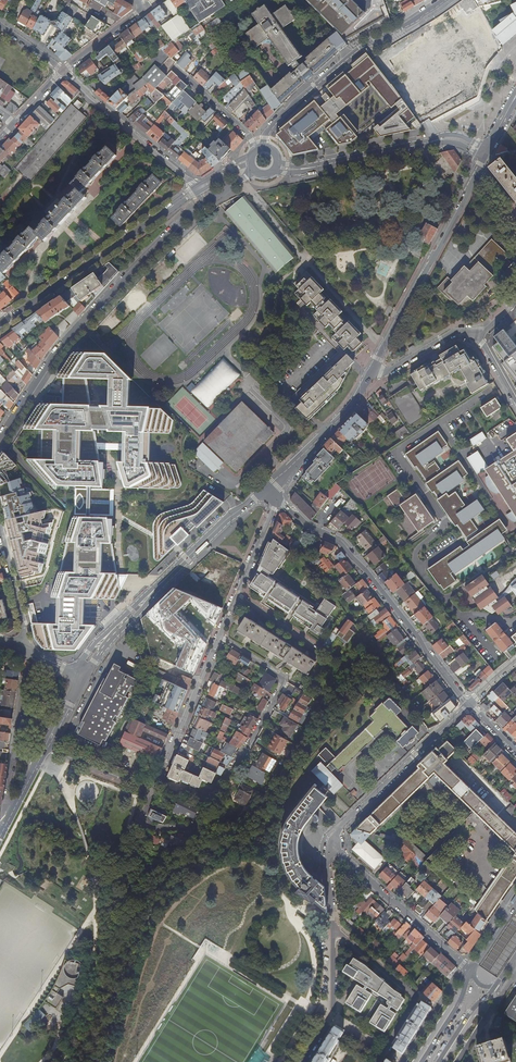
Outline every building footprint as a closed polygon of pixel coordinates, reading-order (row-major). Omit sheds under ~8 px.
[(3,10),(8,1),(7,0),(6,0),(1,0),(0,2),(0,9),(1,10),(3,10)] [(27,26),(32,16),(36,10),(42,0),(37,0),(30,11),(27,9),(23,10),(17,21),(20,22),(25,25),(24,27),(26,28),(27,26)] [(87,2),(83,0),(77,0),(75,4),(84,8),(87,2)] [(117,22),(122,18),(114,13),(110,11),(105,8),(91,0),(90,0),(89,2),(86,7),(92,10),(93,8),(99,12),(101,10),(106,14),(105,15),(117,22)] [(105,8),(109,2),(114,5),(117,0),(91,0),(105,8)] [(122,18),(132,10),(132,6),(122,0),(117,0),(114,5),(113,7),(116,8),(116,9),(114,13),(122,18)] [(171,0),(167,0),(164,3),(169,10),(171,13),(175,17),(168,22),(166,20),(161,23),(160,20),(167,15),(160,6),(151,12),(161,26),(172,40),(173,41),(191,29),(190,29),(190,28),(185,21),(177,9),(171,0)] [(177,9),(185,2),(184,0),(171,0),(177,9)] [(215,4),(201,14),(200,12),(204,9),(199,2),(196,4),(193,0),(184,0),(185,2),(190,9),(194,15),(196,18),(199,22),(200,23),(216,12),(226,6),(221,0),(213,0),(215,4)] [(346,40),(378,22),(381,26),(390,20),(384,0),(307,0),(346,40)] [(415,6),(410,0),(407,0),(400,4),(405,12),(415,6)] [(511,7),(514,13),(508,17),(515,32),(515,4),(511,7)] [(66,14),(73,18),(78,8),(72,5),(66,14)] [(336,54),(338,53),(328,39),(306,59),(307,60),(301,66),(297,61),(303,57),(284,31),(282,32),(280,28),(283,26),(285,28),(296,20),(292,15),(291,15),(292,14),(292,13),(291,11),(290,11),(289,11),(288,11),(289,10),(286,5),(274,13),(276,15),(274,16),(266,5),(261,8),(261,9),(260,8),(259,8),(258,9),(257,10),(257,11),(258,12),(257,12),(257,11),(252,15),(260,26),(258,28),(257,26),(246,34),(249,39),(250,38),(251,39),(250,39),(250,41),(250,42),(252,43),(253,42),(253,43),(256,48),(263,43),(273,44),(289,67),(292,64),(292,65),(292,66),(292,68),(293,68),(294,69),(297,66),(299,68),(292,75),(290,73),(271,90),(282,105),(284,103),(284,102),(285,101),(286,102),(287,100),(287,99),(292,95),(307,81),(332,58),(331,58),(332,57),(333,58),(334,56),(335,54),(336,54)] [(32,16),(38,19),(41,15),(42,13),(36,10),(32,16)] [(38,19),(32,30),(37,32),(44,36),(50,25),(58,30),(66,14),(62,12),(57,20),(52,21),(41,15),(38,19)] [(161,26),(151,12),(147,15),(157,29),(161,26)] [(471,95),(478,97),(489,63),(482,60),(455,19),(457,18),(453,12),(434,25),(429,40),(393,63),(431,121),(471,95)] [(57,43),(64,49),(71,40),(70,39),(71,37),(69,35),(67,36),(64,34),(73,18),(66,14),(58,30),(61,32),(54,40),(57,43)] [(203,27),(219,16),(218,14),(201,25),(203,27)] [(29,27),(32,30),(38,19),(32,16),(27,26),(29,27)] [(85,27),(97,35),(99,31),(101,32),(103,28),(104,29),(106,25),(92,16),(85,27)] [(219,17),(207,25),(211,31),(222,23),(219,17)] [(515,32),(508,17),(499,21),(502,24),(492,31),(500,45),(515,32)] [(150,26),(144,18),(136,23),(142,32),(150,26)] [(187,20),(185,21),(190,28),(199,22),(196,18),(189,22),(188,21),(187,21),(187,20)] [(142,32),(136,23),(133,26),(128,29),(133,36),(138,33),(141,37),(144,34),(142,32)] [(201,25),(192,31),(196,36),(205,30),(203,27),(201,25)] [(133,36),(128,29),(124,33),(120,36),(123,40),(127,46),(128,47),(134,42),(132,40),(135,38),(133,36)] [(337,32),(328,39),(338,53),(347,46),(337,32)] [(228,36),(224,38),(228,44),(232,41),(228,36)] [(113,41),(109,44),(112,48),(116,54),(127,46),(123,40),(119,43),(116,46),(115,44),(113,41)] [(164,44),(160,40),(153,45),(156,49),(158,48),(164,44)] [(168,45),(167,44),(160,48),(162,50),(171,58),(183,47),(177,41),(173,44),(171,42),(168,45)] [(65,61),(72,56),(65,50),(65,51),(63,50),(64,49),(57,43),(54,46),(53,47),(58,51),(55,54),(63,61),(65,61)] [(119,58),(116,54),(112,48),(109,44),(98,53),(100,55),(97,57),(97,58),(99,61),(108,54),(114,62),(119,58)] [(175,62),(171,58),(162,50),(151,61),(158,67),(167,76),(172,71),(171,70),(170,69),(173,64),(175,62)] [(235,52),(229,56),(233,62),(239,58),(235,52)] [(190,57),(186,53),(177,63),(183,69),(191,61),(188,58),(190,57)] [(330,91),(326,94),(336,107),(339,110),(341,113),(374,85),(371,82),(372,81),(395,108),(399,105),(402,108),(377,129),(384,137),(414,131),(411,127),(418,121),(390,82),(366,53),(351,65),(354,68),(346,74),(344,72),(326,86),(330,91)] [(91,76),(95,72),(94,71),(97,69),(89,59),(78,67),(78,72),(81,74),(87,70),(91,76)] [(115,64),(98,75),(100,78),(100,79),(101,81),(105,85),(124,72),(122,69),(120,70),(115,64)] [(156,89),(167,76),(158,67),(142,78),(133,85),(136,89),(137,91),(148,83),(156,89)] [(201,69),(193,78),(203,87),(211,78),(201,69)] [(282,105),(271,90),(258,70),(257,70),(256,71),(250,75),(248,71),(246,69),(236,76),(241,82),(250,76),(257,85),(270,105),(275,112),(278,109),(282,105)] [(178,77),(172,71),(167,76),(156,89),(164,96),(172,103),(175,100),(168,95),(167,94),(165,94),(161,90),(170,81),(172,83),(178,77)] [(217,72),(203,87),(205,89),(207,87),(209,89),(215,83),(219,87),(225,82),(226,81),(217,72)] [(241,83),(241,82),(236,76),(235,74),(229,79),(232,83),(236,87),(241,83)] [(254,87),(257,85),(250,76),(241,82),(241,83),(246,90),(247,92),(250,90),(247,87),(252,84),(254,87)] [(182,80),(178,77),(172,83),(176,86),(182,80)] [(13,87),(0,79),(0,105),(3,107),(5,103),(3,102),(4,100),(10,99),(13,94),(10,90),(13,87)] [(188,86),(182,80),(176,86),(182,92),(183,91),(188,86)] [(73,100),(77,95),(80,92),(68,81),(63,82),(61,84),(67,88),(64,92),(73,100)] [(225,82),(219,87),(218,89),(221,92),(228,85),(225,82)] [(164,96),(156,89),(148,83),(137,91),(129,97),(115,110),(116,111),(117,110),(122,114),(124,110),(123,109),(127,105),(127,106),(130,103),(131,104),(139,97),(144,94),(144,93),(146,91),(147,89),(156,97),(153,99),(156,102),(161,99),(164,96)] [(227,109),(246,90),(241,83),(236,87),(224,98),(230,104),(226,108),(227,109)] [(182,92),(176,86),(168,95),(175,100),(182,92)] [(68,105),(73,100),(64,92),(60,88),(59,87),(51,95),(56,100),(54,101),(64,110),(66,108),(63,105),(62,104),(57,99),(60,96),(62,98),(62,99),(68,105)] [(95,93),(115,110),(129,97),(128,96),(120,89),(111,98),(99,89),(95,93)] [(251,109),(256,104),(247,92),(246,90),(227,109),(231,113),(244,101),(251,109)] [(183,91),(182,92),(175,100),(172,103),(169,106),(169,107),(182,119),(188,112),(198,122),(201,118),(206,113),(202,109),(203,107),(204,106),(204,105),(202,104),(201,104),(199,106),(196,103),(197,103),(183,91)] [(315,101),(280,130),(282,131),(276,136),(294,156),(320,151),(309,137),(310,136),(313,139),(325,129),(327,132),(339,146),(340,147),(353,144),(359,138),(357,135),(359,133),(345,117),(343,118),(339,114),(341,113),(339,110),(336,107),(326,94),(322,97),(325,100),(319,105),(315,101)] [(164,96),(161,99),(169,106),(172,103),(164,96)] [(53,108),(48,113),(56,120),(64,110),(54,101),(52,99),(48,103),(53,108)] [(79,109),(83,105),(78,100),(74,104),(79,109)] [(16,112),(18,110),(16,106),(10,102),(6,109),(12,113),(16,112)] [(87,118),(71,104),(15,169),(31,182),(87,118)] [(271,116),(275,112),(270,105),(262,110),(260,107),(258,108),(260,110),(267,121),(271,116)] [(43,108),(41,106),(31,116),(41,125),(46,131),(56,120),(48,113),(43,108)] [(216,112),(211,107),(206,113),(201,118),(206,122),(216,112)] [(133,123),(143,114),(139,110),(138,110),(128,119),(133,123)] [(260,127),(267,121),(260,110),(245,125),(254,134),(260,127)] [(165,111),(154,125),(147,134),(149,136),(152,131),(157,134),(153,139),(157,142),(164,133),(156,127),(164,117),(171,124),(172,123),(175,120),(165,111)] [(147,134),(154,125),(149,121),(145,124),(143,122),(146,117),(143,114),(133,123),(142,130),(147,134)] [(224,128),(228,123),(218,114),(213,119),(224,128)] [(41,125),(31,116),(19,129),(22,131),(29,138),(35,131),(36,132),(37,131),(36,130),(41,125)] [(182,133),(185,130),(175,120),(172,123),(182,133)] [(190,134),(188,132),(185,130),(182,133),(175,141),(167,151),(173,156),(178,160),(183,154),(176,148),(180,142),(182,143),(190,134)] [(29,138),(22,131),(12,141),(20,147),(24,142),(31,148),(35,144),(29,138)] [(232,150),(233,151),(239,145),(243,141),(233,132),(224,143),(232,150)] [(167,151),(175,141),(165,133),(164,133),(157,142),(162,147),(167,151)] [(12,141),(10,139),(1,148),(9,154),(13,156),(12,155),(20,147),(12,141)] [(224,158),(225,158),(232,150),(224,143),(220,139),(216,142),(215,141),(211,146),(212,147),(209,150),(221,161),(224,158)] [(507,149),(501,145),(496,155),(507,152),(507,151),(507,149)] [(117,156),(108,148),(99,157),(98,156),(95,159),(96,160),(85,172),(84,171),(81,174),(82,175),(73,185),(78,190),(73,196),(72,195),(69,199),(68,198),(65,201),(66,203),(61,208),(59,206),(58,207),(60,209),(55,214),(53,212),(52,214),(54,215),(49,221),(48,219),(45,223),(42,227),(43,227),(37,233),(32,228),(23,238),(21,236),(19,240),(20,241),(9,252),(7,251),(5,254),(6,256),(0,262),(0,268),(5,273),(40,236),(46,241),(87,198),(81,193),(117,156)] [(1,148),(0,149),(0,163),(9,154),(1,148)] [(205,148),(204,150),(202,152),(207,157),(207,159),(213,167),(221,161),(209,150),(205,148)] [(187,149),(183,154),(178,160),(183,164),(190,156),(187,153),(189,151),(187,149)] [(453,170),(456,173),(456,172),(462,161),(454,150),(441,153),(453,170)] [(190,156),(183,164),(188,168),(197,157),(195,155),(193,158),(190,156)] [(197,157),(188,168),(197,175),(201,175),(213,167),(207,159),(206,160),(204,161),(204,160),(199,163),(197,161),(199,158),(198,156),(197,157)] [(489,168),(493,173),(492,174),(494,177),(495,176),(502,185),(507,192),(506,192),(509,195),(510,194),(515,202),(515,178),(506,166),(501,159),(489,168)] [(4,179),(11,171),(5,164),(3,167),(0,164),(0,175),(4,179)] [(121,226),(162,183),(153,175),(144,185),(143,184),(140,187),(141,188),(125,206),(123,205),(120,208),(121,209),(113,218),(121,226)] [(444,183),(438,194),(443,196),(449,185),(444,183)] [(245,196),(244,195),(237,196),(220,205),(226,212),(245,196)] [(245,196),(226,212),(276,273),(296,256),(245,196)] [(429,245),(438,229),(427,223),(418,239),(429,245)] [(465,267),(451,281),(447,277),(442,284),(437,289),(461,311),(471,300),(473,302),(487,287),(485,285),(494,276),(492,274),(499,267),(504,273),(501,276),(509,283),(515,276),(515,264),(514,262),(513,264),(507,259),(509,256),(492,240),(485,247),(485,248),(470,265),(466,268),(465,267)] [(469,264),(470,265),(485,248),(485,247),(469,264)] [(105,288),(117,275),(119,272),(109,263),(105,266),(108,269),(107,270),(109,272),(105,277),(103,275),(99,279),(105,288)] [(78,285),(72,288),(77,295),(81,301),(86,308),(95,298),(105,288),(99,279),(95,273),(89,277),(83,281),(78,285)] [(357,338),(361,334),(352,324),(350,325),(348,323),(345,326),(342,323),(344,322),(339,316),(343,312),(333,302),(332,303),(330,301),(327,304),(324,301),(325,300),(320,294),(324,290),(315,280),(313,281),(312,279),(310,280),(307,277),(297,287),(300,290),(295,294),(307,306),(312,302),(317,307),(315,309),(318,312),(314,316),(326,328),(330,324),(336,330),(334,331),(337,334),(333,338),(344,350),(349,346),(354,352),(362,344),(357,338)] [(12,287),(14,286),(8,280),(3,284),(6,287),(6,289),(4,291),(12,299),(18,293),(12,287)] [(72,288),(61,296),(67,303),(77,295),(72,288)] [(1,310),(12,300),(4,292),(1,295),(2,296),(0,298),(0,309),(1,310)] [(61,296),(37,312),(43,319),(44,320),(46,323),(51,320),(50,320),(58,314),(65,309),(66,310),(70,307),(67,303),(61,296)] [(86,308),(80,302),(77,305),(73,310),(74,311),(79,316),(86,308)] [(71,325),(79,316),(74,311),(66,319),(71,325)] [(43,319),(37,312),(12,329),(14,331),(21,339),(22,340),(25,337),(23,335),(27,331),(29,334),(37,326),(35,324),(39,320),(41,323),(44,320),(43,319)] [(59,338),(70,326),(65,320),(53,331),(59,338)] [(504,325),(490,338),(506,361),(503,363),(515,380),(515,341),(504,325)] [(49,327),(41,337),(44,340),(43,341),(32,351),(42,361),(47,353),(59,338),(53,331),(49,327)] [(14,331),(8,336),(15,344),(21,339),(14,331)] [(8,336),(1,340),(7,347),(8,348),(15,344),(8,336)] [(472,394),(490,384),(484,374),(486,373),(478,360),(476,361),(474,358),(471,360),(465,350),(460,352),(456,346),(439,356),(441,359),(435,363),(434,362),(425,368),(424,366),(410,374),(421,391),(433,383),(434,385),(444,379),(445,380),(452,376),(451,375),(454,372),(455,374),(461,370),(469,383),(467,385),(472,394)] [(37,369),(42,361),(32,351),(30,348),(27,352),(29,354),(31,356),(29,361),(34,364),(33,366),(37,369)] [(40,404),(40,405),(41,405),(39,405),(24,428),(25,428),(25,429),(24,429),(55,430),(54,460),(28,459),(28,460),(29,460),(27,460),(49,484),(51,484),(51,485),(51,486),(104,487),(98,449),(97,443),(95,430),(106,430),(107,430),(108,431),(109,432),(124,432),(124,444),(124,450),(123,462),(118,462),(126,488),(171,489),(170,489),(170,488),(177,488),(181,482),(175,465),(169,464),(170,464),(170,463),(149,463),(150,433),(170,434),(170,433),(169,433),(171,433),(174,420),(162,409),(150,408),(151,407),(129,407),(130,381),(133,381),(106,354),(74,353),(75,353),(75,354),(73,354),(57,377),(58,377),(58,378),(63,378),(62,405),(40,404)] [(351,366),(354,362),(347,355),(342,360),(347,365),(347,366),(349,368),(351,366)] [(225,357),(192,391),(209,407),(242,373),(225,357)] [(22,363),(19,360),(16,363),(23,371),(23,370),(25,367),(22,363)] [(302,403),(296,409),(307,420),(313,414),(319,408),(321,406),(325,403),(339,389),(344,380),(342,377),(346,373),(345,371),(349,368),(347,366),(347,365),(342,360),(333,369),(330,372),(328,370),(325,373),(326,375),(319,383),(309,392),(306,394),(304,392),(301,396),(303,398),(300,401),(302,403)] [(26,384),(33,375),(28,370),(27,372),(25,374),(24,373),(23,375),(24,375),(22,379),(26,384)] [(5,379),(11,385),(15,382),(19,386),(15,390),(20,395),(26,384),(22,379),(14,371),(5,379)] [(12,401),(14,403),(20,395),(15,390),(11,385),(8,387),(6,385),(3,388),(13,400),(12,401)] [(411,435),(430,422),(407,387),(387,399),(389,402),(392,406),(400,418),(405,426),(411,435)] [(326,404),(337,394),(337,393),(339,389),(325,403),(326,404)] [(387,399),(381,389),(376,393),(380,398),(379,398),(384,406),(389,402),(387,399)] [(0,408),(3,404),(5,405),(4,406),(4,407),(9,410),(14,403),(12,401),(2,390),(0,392),(0,398),(1,399),(0,400),(0,408)] [(487,417),(487,418),(501,408),(499,404),(496,399),(481,408),(485,414),(487,417)] [(236,472),(274,433),(271,429),(272,428),(270,427),(269,428),(267,426),(243,402),(204,441),(229,465),(236,472)] [(313,414),(315,415),(320,409),(322,408),(326,404),(325,403),(321,406),(322,407),(320,409),(319,408),(313,414)] [(364,404),(361,408),(367,414),(374,421),(378,417),(373,411),(372,412),(364,404)] [(400,418),(392,406),(391,407),(392,409),(390,410),(386,413),(393,424),(400,418)] [(365,420),(364,420),(369,424),(369,425),(374,421),(367,414),(361,408),(357,412),(365,420)] [(356,413),(339,431),(347,438),(352,442),(368,425),(369,424),(364,420),(356,413)] [(501,437),(515,429),(509,419),(489,430),(493,437),(498,434),(501,437)] [(402,440),(411,435),(405,426),(396,433),(402,440)] [(453,523),(456,527),(457,526),(463,534),(466,539),(478,530),(470,520),(483,510),(477,502),(464,511),(463,508),(465,507),(455,493),(452,495),(449,491),(463,481),(461,480),(468,475),(458,461),(439,475),(436,472),(438,471),(432,462),(426,466),(424,463),(441,451),(440,449),(447,444),(437,430),(403,454),(413,468),(415,467),(426,483),(425,484),(432,494),(433,493),(438,500),(437,501),(453,523)] [(339,431),(331,439),(342,449),(343,448),(340,445),(347,438),(339,431)] [(469,440),(473,446),(479,441),(480,442),(486,438),(481,432),(469,440)] [(511,513),(507,516),(508,517),(510,519),(512,521),(515,519),(515,433),(507,439),(515,450),(500,460),(500,459),(498,456),(496,458),(498,461),(497,462),(488,468),(477,451),(466,458),(477,475),(485,470),(490,478),(486,480),(487,482),(487,485),(489,487),(490,489),(492,491),(494,493),(498,490),(512,512),(511,513)] [(331,439),(324,447),(325,448),(331,454),(335,449),(340,453),(343,450),(342,449),(331,439)] [(193,452),(214,473),(217,469),(223,463),(203,442),(193,452)] [(331,454),(325,448),(313,460),(315,463),(307,471),(307,472),(303,477),(311,483),(321,492),(322,493),(325,495),(336,484),(352,474),(352,473),(335,457),(331,454)] [(7,520),(36,513),(33,503),(31,497),(35,493),(28,488),(21,490),(20,486),(22,486),(20,478),(0,485),(0,493),(7,520)] [(341,489),(336,484),(325,495),(329,498),(331,499),(341,489)] [(103,491),(102,487),(86,487),(86,491),(83,492),(80,494),(78,495),(77,497),(76,498),(76,501),(76,503),(76,506),(78,508),(80,510),(82,511),(85,513),(85,517),(107,518),(107,516),(106,512),(109,510),(111,508),(112,506),(113,504),(113,503),(113,501),(112,499),(112,497),(110,495),(107,493),(103,491)] [(398,489),(387,497),(388,498),(389,497),(397,508),(399,506),(418,533),(435,521),(416,494),(406,501),(398,489)] [(197,528),(224,502),(204,490),(193,502),(190,505),(187,506),(163,513),(159,515),(157,517),(155,520),(154,523),(153,526),(153,529),(154,557),(154,559),(155,560),(156,561),(157,561),(159,561),(160,561),(173,549),(175,546),(177,544),(179,546),(190,535),(189,533),(196,526),(197,528)] [(290,499),(311,521),(320,510),(317,507),(318,506),(321,508),(329,498),(325,495),(322,493),(315,502),(314,501),(307,496),(303,500),(293,490),(290,495),(290,499)] [(351,499),(346,505),(355,512),(360,507),(358,506),(351,499)] [(349,518),(341,511),(330,524),(338,531),(349,518),(349,519),(351,517),(350,516),(349,518)] [(278,521),(288,529),(290,527),(288,526),(292,521),(285,514),(281,514),(278,521)] [(357,527),(361,523),(353,515),(346,523),(352,530),(355,526),(357,527)] [(33,603),(27,604),(31,623),(32,623),(33,623),(33,624),(32,624),(35,639),(43,648),(45,648),(45,649),(77,650),(78,649),(79,649),(96,626),(95,626),(96,625),(84,624),(84,620),(84,614),(84,610),(84,598),(115,599),(114,599),(114,598),(116,598),(120,591),(119,583),(118,575),(116,575),(116,574),(117,574),(117,573),(108,518),(107,518),(85,517),(75,517),(75,518),(73,518),(66,541),(67,541),(67,542),(66,542),(60,572),(61,572),(61,573),(59,573),(51,596),(52,596),(52,597),(58,597),(57,624),(38,623),(37,621),(33,603)] [(278,521),(274,530),(283,536),(288,529),(278,521)] [(461,547),(428,570),(439,586),(441,585),(444,590),(456,581),(451,574),(454,572),(455,574),(465,567),(472,562),(491,548),(491,549),(501,542),(501,541),(504,539),(501,535),(507,530),(502,522),(495,527),(493,524),(467,542),(469,545),(463,550),(461,547)] [(303,532),(298,527),(294,532),(300,536),(303,532)] [(379,547),(365,530),(357,537),(361,541),(362,543),(361,544),(366,550),(367,549),(371,553),(379,547)] [(296,542),(291,548),(295,551),(297,548),(307,534),(304,533),(303,532),(300,536),(296,542)] [(287,535),(282,542),(291,548),(296,542),(287,535)] [(289,551),(275,540),(272,544),(269,542),(265,549),(268,551),(266,555),(260,563),(259,563),(259,565),(261,566),(264,568),(261,573),(260,575),(259,575),(251,586),(265,596),(267,593),(271,595),(269,599),(273,601),(272,603),(285,612),(286,610),(289,613),(292,609),(296,612),(294,616),(298,618),(297,620),(311,629),(314,632),(316,630),(319,632),(322,634),(326,630),(322,627),(328,619),(325,618),(327,615),(329,617),(334,610),(332,609),(334,605),(327,601),(325,604),(323,603),(318,609),(317,611),(317,612),(314,610),(310,607),(311,606),(304,601),(304,602),(299,599),(300,597),(279,583),(278,585),(275,583),(272,581),(273,579),(269,576),(271,573),(273,574),(276,571),(274,570),(276,567),(278,568),(280,569),(289,555),(287,554),(289,551)] [(337,547),(326,542),(321,552),(327,555),(337,547)] [(371,553),(368,555),(376,565),(386,556),(379,547),(371,553)] [(346,558),(341,552),(336,556),(340,562),(343,560),(346,558)] [(324,568),(327,573),(335,567),(329,559),(327,560),(324,563),(319,567),(321,570),(324,568)] [(343,560),(340,562),(335,566),(343,577),(348,573),(353,569),(348,563),(347,564),(346,563),(343,560)] [(388,569),(384,563),(377,569),(381,574),(378,577),(384,584),(386,582),(393,577),(387,570),(388,569)] [(393,577),(396,574),(391,567),(388,569),(387,570),(393,577)] [(410,579),(415,576),(413,571),(407,574),(410,579)] [(356,584),(348,573),(343,577),(339,580),(347,591),(351,588),(353,587),(356,585),(356,584)] [(265,597),(265,596),(251,586),(259,575),(258,574),(249,587),(264,597),(265,597)] [(398,590),(405,585),(397,574),(396,574),(393,577),(386,582),(394,593),(396,592),(398,590)] [(489,584),(482,575),(465,588),(481,610),(483,608),(493,613),(496,610),(499,614),(512,604),(505,596),(498,601),(496,599),(498,597),(491,586),(488,588),(487,586),(489,584)] [(369,588),(363,579),(356,584),(356,585),(361,591),(364,589),(366,590),(367,589),(369,588)] [(406,601),(416,594),(416,593),(407,583),(405,585),(398,590),(403,596),(402,597),(405,602),(406,601)] [(214,625),(222,608),(188,594),(175,588),(170,592),(163,599),(138,623),(148,653),(162,659),(193,673),(200,659),(214,625)] [(347,591),(342,595),(349,603),(356,597),(353,593),(354,592),(351,588),(347,591)] [(374,598),(367,589),(366,590),(359,595),(356,598),(363,606),(365,605),(374,598)] [(396,592),(404,603),(405,602),(402,597),(403,596),(398,590),(396,592)] [(415,614),(425,607),(426,606),(421,600),(416,594),(406,601),(412,609),(411,609),(415,615),(415,614)] [(365,610),(369,615),(378,608),(381,606),(374,598),(365,605),(367,608),(365,610)] [(415,614),(424,625),(432,618),(434,617),(425,607),(415,614)] [(374,618),(379,625),(381,623),(390,616),(391,615),(386,609),(381,612),(378,608),(369,615),(369,616),(372,619),(374,618)] [(378,639),(379,642),(387,636),(396,629),(398,627),(390,616),(381,623),(385,628),(388,632),(378,639)] [(296,644),(259,620),(256,623),(246,617),(235,636),(304,680),(308,674),(309,675),(313,669),(312,668),(316,661),(317,662),(318,661),(317,660),(318,658),(299,645),(297,643),(296,644)] [(432,618),(424,625),(427,629),(428,628),(433,634),(440,628),(432,618)] [(350,629),(354,623),(349,619),(341,631),(336,627),(332,633),(339,636),(346,642),(348,643),(355,633),(350,629)] [(464,635),(454,622),(447,627),(450,631),(455,627),(462,636),(464,635)] [(515,647),(515,642),(513,644),(496,623),(486,630),(504,653),(497,658),(489,665),(489,666),(494,672),(512,656),(507,650),(508,649),(510,651),(515,647)] [(385,628),(382,631),(381,630),(377,632),(378,633),(375,636),(378,639),(388,632),(385,628)] [(387,636),(396,646),(404,640),(396,629),(387,636)] [(336,653),(346,642),(339,636),(332,633),(323,646),(336,653)] [(468,649),(472,645),(464,635),(462,636),(460,638),(468,649)] [(433,647),(439,654),(448,647),(445,644),(447,643),(445,641),(444,642),(442,639),(433,647)] [(411,648),(406,642),(398,648),(403,655),(411,648)] [(439,654),(443,659),(454,651),(450,646),(448,647),(439,654)] [(457,651),(460,654),(467,649),(464,646),(457,651)] [(241,655),(231,649),(228,653),(230,654),(228,656),(230,657),(231,658),(230,660),(235,663),(236,661),(237,662),(241,655)] [(406,655),(393,666),(396,669),(409,659),(411,661),(406,665),(407,665),(404,667),(406,669),(423,656),(422,655),(420,657),(416,652),(408,657),(406,655)] [(463,667),(470,661),(463,653),(456,659),(458,662),(450,669),(454,673),(462,667),(463,667)] [(243,655),(241,660),(249,665),(252,660),(243,655)] [(406,687),(409,686),(410,685),(404,678),(411,672),(410,671),(413,669),(412,669),(417,666),(417,667),(415,669),(420,676),(423,673),(426,670),(423,666),(422,665),(420,663),(425,659),(423,656),(406,669),(400,674),(397,676),(406,687)] [(393,666),(391,667),(397,676),(400,674),(396,669),(393,666)] [(494,672),(489,666),(483,672),(477,677),(474,680),(474,679),(472,681),(473,682),(471,684),(472,686),(469,688),(473,692),(494,672)] [(82,724),(107,737),(115,722),(112,720),(115,715),(118,716),(128,698),(125,697),(128,691),(131,693),(137,680),(119,671),(113,667),(105,682),(103,685),(100,691),(98,690),(85,714),(87,715),(84,721),(82,724)] [(154,668),(151,674),(163,679),(174,684),(177,678),(154,668)] [(251,671),(247,668),(242,675),(247,678),(251,671)] [(477,677),(483,672),(480,669),(474,674),(477,677)] [(20,672),(10,671),(9,676),(7,675),(7,681),(3,681),(3,684),(6,684),(5,690),(15,691),(20,672)] [(436,681),(428,671),(420,677),(428,688),(436,681)] [(215,672),(210,682),(228,690),(232,692),(242,696),(245,691),(227,683),(218,678),(220,673),(218,672),(217,673),(215,672)] [(244,685),(246,682),(248,679),(247,678),(242,675),(238,673),(236,676),(235,678),(244,685)] [(267,691),(269,692),(276,680),(267,674),(259,686),(267,691)] [(178,686),(188,690),(192,679),(183,675),(181,679),(180,679),(179,681),(178,682),(180,683),(178,686)] [(164,706),(178,712),(188,690),(178,686),(174,684),(163,679),(160,686),(165,688),(161,697),(156,695),(153,701),(164,706)] [(210,682),(209,681),(207,686),(212,688),(209,694),(214,697),(215,696),(217,697),(220,689),(227,693),(228,690),(210,682)] [(422,692),(429,701),(430,700),(443,690),(436,681),(428,688),(422,692)] [(511,691),(504,683),(494,693),(503,702),(512,692),(511,691)] [(267,691),(259,686),(255,684),(252,689),(264,696),(267,691)] [(296,689),(290,686),(285,693),(291,697),(296,689)] [(5,690),(2,690),(0,704),(0,705),(12,707),(15,691),(5,690)] [(446,694),(443,690),(430,700),(437,709),(449,700),(445,695),(446,694)] [(494,693),(493,691),(487,696),(494,703),(495,701),(504,712),(505,711),(507,709),(509,707),(503,702),(494,693)] [(283,694),(278,701),(278,702),(279,703),(277,706),(285,711),(288,706),(292,700),(283,694)] [(304,695),(299,702),(307,707),(311,700),(304,695)] [(199,705),(212,711),(216,703),(204,697),(203,701),(201,700),(199,705)] [(327,748),(319,755),(329,765),(327,766),(326,768),(321,762),(313,770),(335,793),(343,786),(331,773),(336,769),(339,772),(344,767),(345,768),(361,753),(361,752),(367,746),(367,747),(383,732),(382,730),(387,725),(400,738),(397,741),(403,748),(406,745),(407,746),(417,737),(416,736),(419,733),(413,726),(410,729),(397,715),(402,710),(390,697),(384,703),(383,702),(375,710),(376,711),(369,717),(373,721),(336,757),(327,748)] [(262,713),(270,700),(268,699),(267,700),(264,698),(257,709),(262,713)] [(448,716),(459,706),(455,701),(444,711),(448,716)] [(306,710),(307,707),(299,702),(295,710),(303,715),(304,713),(307,714),(308,711),(306,710)] [(231,715),(232,714),(234,710),(223,704),(221,710),(231,715)] [(489,704),(484,710),(487,712),(492,707),(489,704)] [(217,718),(219,714),(212,711),(199,705),(197,709),(199,709),(198,711),(201,712),(198,714),(195,715),(204,719),(206,716),(208,717),(210,715),(217,718)] [(492,707),(487,712),(489,715),(491,712),(496,716),(497,715),(500,717),(503,714),(494,705),(492,707)] [(167,722),(173,724),(178,712),(164,706),(162,711),(166,713),(164,719),(168,720),(167,722)] [(14,709),(1,707),(0,712),(0,715),(13,717),(14,709)] [(303,715),(295,710),(290,717),(298,722),(303,715)] [(282,715),(275,711),(271,717),(278,722),(282,715)] [(511,719),(504,712),(503,713),(503,714),(500,717),(497,719),(504,726),(511,719)] [(210,722),(204,719),(195,715),(190,725),(206,732),(210,722)] [(252,730),(258,719),(251,715),(249,718),(246,716),(241,725),(252,730)] [(289,737),(297,724),(285,716),(280,724),(284,727),(281,732),(289,737)] [(467,716),(456,727),(456,726),(460,730),(466,725),(473,732),(480,725),(471,716),(467,716)] [(515,741),(515,723),(515,722),(515,716),(503,729),(506,732),(508,730),(515,736),(513,739),(515,741)] [(159,759),(164,746),(142,738),(144,731),(167,740),(170,732),(133,718),(129,731),(126,730),(120,744),(159,759)] [(248,737),(252,730),(241,725),(233,721),(232,725),(237,727),(244,730),(242,734),(248,737)] [(105,740),(107,737),(82,724),(81,727),(78,733),(99,745),(102,739),(105,740)] [(230,730),(231,728),(226,725),(223,724),(222,728),(221,731),(220,731),(224,733),(227,728),(230,730)] [(210,734),(206,732),(190,725),(188,729),(193,732),(191,737),(193,738),(200,742),(203,736),(202,735),(202,734),(204,735),(204,736),(208,738),(210,734)] [(472,736),(479,742),(486,734),(480,728),(472,736)] [(240,748),(244,743),(233,738),(231,741),(223,737),(224,733),(220,731),(217,738),(226,742),(238,748),(240,748)] [(244,743),(248,737),(242,734),(238,731),(236,735),(235,734),(233,738),(244,743)] [(462,732),(450,743),(457,750),(468,737),(462,732)] [(479,742),(478,743),(481,745),(484,741),(485,742),(489,737),(486,734),(479,742)] [(279,753),(287,740),(279,735),(276,740),(275,739),(269,747),(279,753)] [(489,737),(485,742),(486,742),(490,746),(494,742),(489,737)] [(259,738),(255,744),(263,749),(267,743),(259,738)] [(436,748),(417,766),(419,768),(356,830),(371,834),(435,773),(515,852),(515,833),(444,763),(448,760),(447,759),(457,750),(450,743),(448,741),(438,750),(436,748)] [(235,753),(238,748),(226,742),(221,752),(224,753),(226,754),(232,757),(234,753),(235,753)] [(191,747),(182,743),(177,755),(186,759),(191,747)] [(263,749),(255,744),(251,750),(259,755),(263,749)] [(483,755),(492,764),(501,754),(503,752),(500,748),(498,750),(493,745),(483,755)] [(221,752),(215,749),(212,756),(222,761),(222,760),(222,759),(224,753),(221,752)] [(509,753),(505,750),(503,752),(501,754),(502,755),(493,763),(501,770),(509,762),(505,758),(509,753)] [(268,770),(274,760),(262,753),(256,763),(268,770)] [(228,766),(233,757),(232,757),(226,754),(224,757),(226,758),(223,763),(228,766)] [(177,755),(171,769),(168,777),(180,782),(181,780),(190,783),(183,802),(185,803),(186,804),(199,810),(210,792),(199,787),(203,779),(212,782),(216,773),(204,767),(200,776),(185,770),(189,760),(186,759),(177,755)] [(329,765),(319,755),(318,756),(327,766),(329,765)] [(468,760),(473,765),(476,763),(480,759),(479,758),(481,757),(479,755),(478,757),(476,760),(472,756),(468,760)] [(217,766),(219,761),(209,756),(207,761),(217,766)] [(473,765),(473,766),(482,774),(484,772),(476,763),(473,765)] [(501,772),(510,780),(512,778),(515,774),(515,769),(510,763),(501,772)] [(261,784),(267,774),(254,766),(251,769),(249,768),(248,770),(250,771),(247,776),(261,784)] [(240,789),(239,787),(234,796),(236,797),(235,799),(252,808),(260,793),(243,784),(243,785),(240,789)] [(324,802),(325,801),(318,795),(321,792),(316,788),(317,787),(315,785),(312,789),(314,791),(306,800),(295,814),(293,813),(290,817),(287,823),(304,828),(307,824),(324,802)] [(501,792),(509,800),(513,797),(504,789),(501,792)] [(318,795),(325,801),(328,798),(321,792),(318,795)] [(185,803),(183,802),(180,801),(180,802),(178,801),(173,812),(179,814),(180,812),(182,813),(186,805),(184,804),(185,803)] [(515,811),(515,807),(513,804),(507,810),(512,815),(515,811)] [(186,805),(182,813),(194,818),(195,816),(198,811),(186,805)] [(167,817),(152,810),(148,819),(152,824),(154,819),(163,823),(167,817)] [(163,823),(162,825),(168,824),(171,818),(167,816),(167,817),(163,823)] [(318,905),(325,911),(325,906),(324,897),(322,884),(311,874),(306,869),(304,866),(302,863),(301,859),(299,855),(299,849),(299,842),(300,838),(302,833),(304,828),(287,823),(285,828),(282,835),(282,839),(281,844),(281,848),(281,852),(282,857),(283,860),(283,863),(286,870),(288,874),(289,877),(291,879),(293,882),(296,886),(300,889),(298,892),(313,902),(314,901),(318,905)] [(371,834),(356,830),(351,835),(355,838),(357,840),(355,843),(357,845),(353,849),(375,869),(379,865),(380,866),(383,864),(381,862),(384,859),(365,841),(371,834)] [(174,846),(179,835),(176,835),(175,838),(172,837),(169,844),(174,846)] [(394,837),(393,841),(403,844),(404,845),(415,855),(422,861),(425,859),(406,841),(394,837)] [(415,855),(404,845),(401,849),(401,850),(405,853),(402,857),(409,863),(412,859),(415,855)] [(476,911),(478,913),(486,921),(515,877),(515,853),(476,911)] [(424,863),(422,861),(415,855),(412,859),(417,865),(420,867),(424,863)] [(418,869),(414,874),(416,876),(421,870),(428,876),(431,872),(433,871),(431,869),(424,863),(420,867),(418,869)] [(441,879),(445,882),(447,879),(433,867),(431,869),(433,871),(441,879)] [(387,868),(380,876),(388,882),(391,879),(392,880),(396,876),(387,868)] [(401,872),(387,887),(389,890),(392,887),(393,888),(394,887),(399,891),(409,879),(401,872)] [(84,890),(91,878),(84,874),(77,886),(84,890)] [(409,879),(399,891),(403,895),(400,898),(405,902),(409,898),(414,892),(409,888),(415,882),(410,878),(409,879)] [(425,897),(432,889),(426,884),(428,882),(425,879),(416,889),(420,892),(419,893),(419,895),(421,895),(422,895),(425,897)] [(424,911),(427,913),(439,898),(441,897),(432,889),(425,897),(429,901),(423,908),(421,908),(418,905),(414,910),(418,913),(419,914),(421,914),(424,911)] [(404,903),(411,909),(415,903),(409,898),(405,902),(404,903)] [(439,916),(448,906),(439,898),(427,913),(425,915),(434,923),(439,916)] [(367,914),(376,903),(371,899),(366,904),(362,901),(357,907),(359,909),(356,913),(359,916),(363,911),(367,914)] [(384,910),(376,903),(367,914),(368,916),(369,915),(375,920),(384,910)] [(448,924),(455,916),(460,911),(451,903),(448,906),(439,916),(448,924)] [(383,931),(387,926),(390,923),(387,920),(393,914),(389,911),(387,914),(384,912),(375,922),(379,925),(378,926),(383,931)] [(486,921),(478,913),(471,924),(471,923),(470,924),(478,932),(486,921)] [(463,925),(464,924),(455,916),(448,924),(446,927),(450,930),(447,935),(450,937),(449,939),(450,940),(454,936),(457,932),(463,925)] [(347,917),(342,923),(352,932),(356,927),(357,926),(347,917)] [(399,924),(403,920),(400,917),(396,921),(394,919),(390,923),(387,926),(392,931),(393,930),(394,928),(397,931),(401,926),(399,924)] [(468,954),(481,934),(478,932),(470,924),(467,921),(464,924),(463,925),(461,928),(470,936),(466,940),(468,942),(459,952),(461,955),(468,954)] [(396,942),(410,926),(406,923),(396,934),(392,939),(396,942)] [(352,932),(361,939),(365,935),(356,927),(352,932)] [(421,941),(423,938),(415,930),(413,932),(411,935),(406,940),(409,943),(410,941),(413,944),(411,947),(411,948),(404,955),(406,957),(409,955),(411,952),(421,941)] [(388,944),(392,939),(396,934),(395,933),(393,933),(389,938),(389,937),(385,941),(388,944)] [(448,942),(457,950),(462,944),(457,939),(458,938),(457,937),(456,938),(454,936),(450,940),(448,942)] [(370,947),(379,954),(384,948),(375,941),(370,947)] [(429,947),(421,941),(411,952),(419,959),(429,947)] [(423,956),(432,964),(439,956),(430,949),(423,956)] [(387,962),(395,970),(399,966),(405,959),(406,957),(404,955),(403,954),(397,961),(395,960),(398,956),(394,953),(387,962)] [(447,978),(456,968),(441,954),(439,956),(432,964),(447,978)] [(58,978),(45,1001),(56,1008),(64,997),(58,993),(60,988),(68,984),(76,986),(82,964),(80,961),(78,960),(75,959),(73,959),(69,961),(65,959),(63,967),(58,978)] [(342,973),(350,977),(359,963),(353,959),(347,969),(345,969),(342,973)] [(359,963),(350,977),(358,983),(366,987),(364,990),(358,987),(354,994),(353,993),(347,1003),(356,1008),(355,1010),(360,1013),(370,998),(368,998),(370,995),(365,991),(367,988),(388,1001),(387,1003),(386,1004),(387,1005),(387,1006),(389,1007),(387,1010),(382,1007),(378,1013),(376,1012),(370,1022),(380,1028),(379,1029),(384,1033),(393,1018),(392,1017),(394,1014),(389,1011),(391,1008),(397,1011),(404,1000),(400,997),(398,995),(397,997),(393,994),(394,992),(384,983),(380,981),(370,975),(372,973),(364,967),(359,963)] [(395,970),(404,978),(408,974),(399,966),(395,970)] [(381,980),(372,973),(370,975),(380,981),(381,980)] [(443,992),(431,982),(421,992),(434,1004),(443,992)] [(506,1014),(515,1021),(515,999),(506,1014)] [(403,1054),(431,1009),(423,1003),(421,1006),(418,1004),(394,1044),(396,1045),(394,1049),(403,1054)] [(45,1015),(39,1009),(24,1025),(30,1031),(45,1015)] [(23,1028),(20,1031),(26,1037),(29,1035),(23,1028)] [(334,1028),(313,1061),(329,1061),(330,1059),(328,1058),(337,1044),(339,1045),(342,1041),(340,1040),(344,1034),(334,1028)] [(480,1061),(511,1061),(510,1061),(503,1040),(476,1049),(480,1061)]
